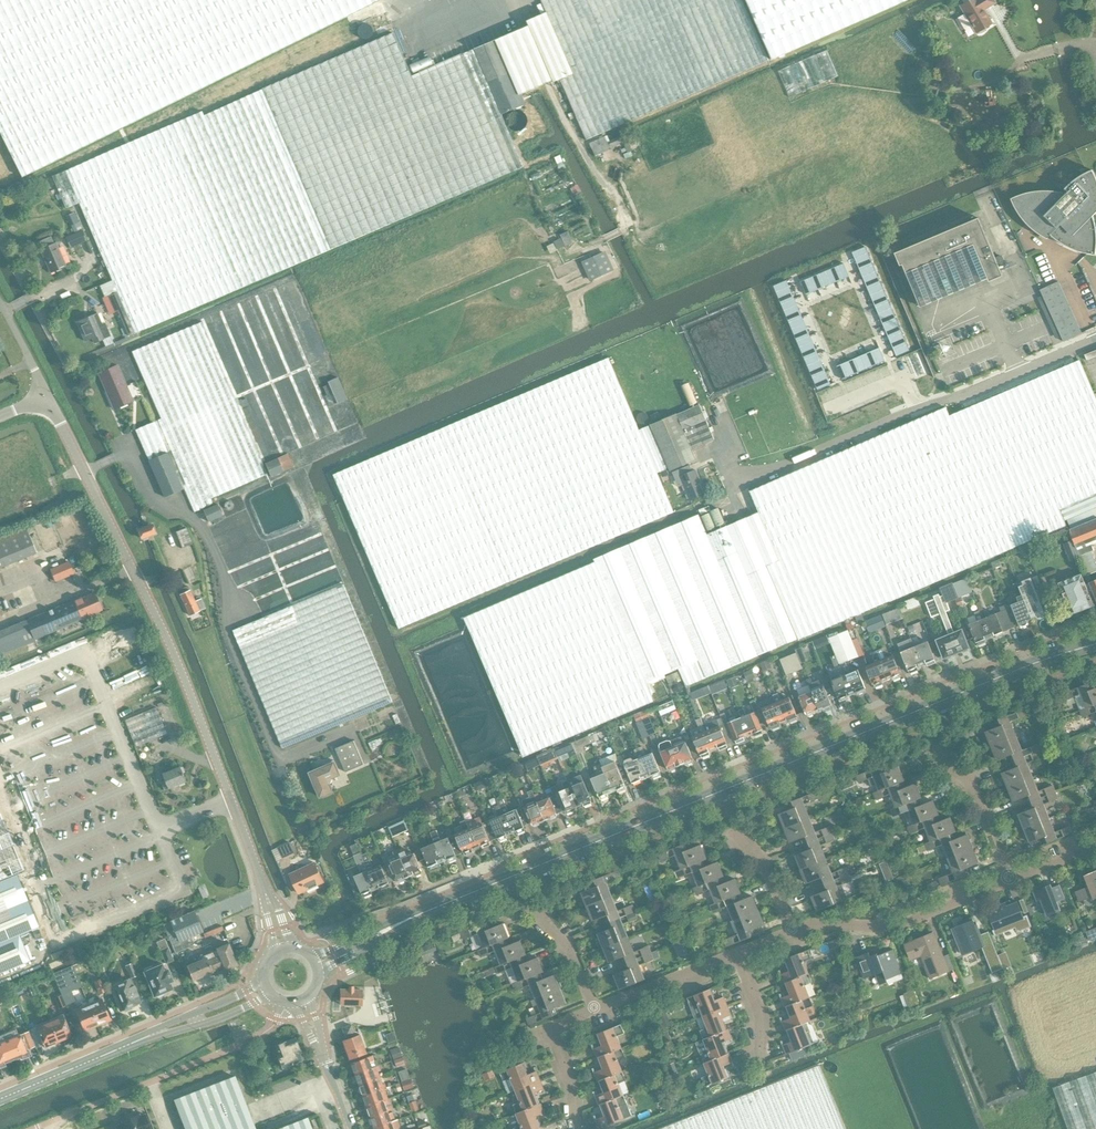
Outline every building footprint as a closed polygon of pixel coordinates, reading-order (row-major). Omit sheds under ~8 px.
[(0,13),(0,132),(22,177),(378,0),(27,0),(0,13)] [(27,0),(0,0),(0,13),(27,0)] [(52,175),(65,207),(78,201),(103,260),(101,261),(103,267),(106,266),(117,292),(110,295),(108,295),(112,306),(115,312),(117,311),(128,335),(186,310),(193,308),(265,277),(383,227),(461,193),(523,166),(500,113),(506,110),(525,102),(521,93),(551,80),(552,82),(559,79),(576,119),(585,140),(592,137),(612,129),(664,106),(729,78),(768,61),(769,61),(742,0),(540,0),(545,12),(525,21),(527,26),(411,76),(393,32),(203,115),(202,111),(169,125),(65,170),(52,175)] [(771,59),(905,0),(745,0),(771,59)] [(986,27),(986,26),(992,23),(984,9),(995,3),(994,0),(961,0),(963,4),(960,6),(964,14),(958,18),(964,28),(971,25),(976,33),(978,31),(978,32),(979,32),(980,32),(982,32),(983,32),(984,31),(984,30),(985,30),(985,29),(986,28),(986,27)] [(838,76),(827,50),(778,71),(789,97),(838,76)] [(555,84),(565,109),(570,107),(560,82),(555,84)] [(993,98),(985,98),(986,106),(994,106),(993,98)] [(604,136),(589,143),(595,156),(609,150),(608,148),(622,141),(627,152),(631,150),(627,139),(624,140),(622,135),(607,142),(604,136)] [(1013,198),(1011,199),(1012,202),(1013,204),(1015,207),(1017,211),(1019,215),(1022,218),(1023,220),(1026,223),(1028,225),(1030,227),(1033,230),(1036,232),(1039,234),(1041,236),(1043,237),(1047,239),(1048,238),(1051,235),(1053,237),(1055,239),(1059,241),(1061,243),(1062,244),(1066,246),(1070,248),(1072,249),(1075,250),(1078,251),(1080,252),(1083,253),(1087,254),(1090,254),(1092,254),(1095,255),(1095,252),(1095,251),(1095,229),(1095,228),(1095,225),(1095,222),(1094,220),(1093,218),(1093,216),(1095,214),(1095,215),(1095,178),(1095,177),(1095,175),(1092,170),(1087,172),(1083,174),(1079,177),(1076,179),(1074,181),(1071,183),(1068,185),(1066,187),(1065,189),(1066,190),(1063,193),(1059,192),(1056,191),(1052,191),(1050,191),(1046,191),(1043,191),(1038,191),(1034,191),(1030,192),(1027,193),(1025,193),(1022,194),(1018,195),(1013,198)] [(47,191),(48,194),(51,196),(54,194),(56,191),(55,188),(51,187),(48,188),(47,191)] [(921,242),(897,252),(920,306),(921,306),(978,282),(988,278),(988,279),(989,282),(1003,276),(1002,273),(1001,271),(979,218),(921,242)] [(87,241),(79,222),(71,225),(75,234),(66,238),(70,248),(87,241)] [(560,234),(564,246),(572,243),(567,231),(560,234)] [(53,237),(40,243),(43,249),(41,250),(51,273),(66,266),(53,237)] [(866,246),(852,252),(860,270),(873,265),(866,246)] [(591,257),(580,262),(589,281),(613,270),(612,268),(605,251),(591,257)] [(844,263),(831,268),(837,282),(849,276),(844,263)] [(873,265),(860,270),(868,289),(881,283),(873,265)] [(831,268),(813,276),(819,289),(837,282),(831,268)] [(813,276),(801,281),(806,295),(806,294),(819,289),(813,276)] [(787,280),(773,286),(781,304),(794,298),(787,280)] [(1058,280),(1040,289),(1043,295),(1061,335),(1063,340),(1082,331),(1058,280)] [(881,283),(868,289),(876,307),(889,301),(881,283)] [(794,298),(781,304),(789,322),(802,317),(794,298)] [(889,301),(876,307),(883,325),(897,320),(889,301)] [(105,323),(103,324),(98,313),(77,322),(84,341),(92,338),(94,343),(104,339),(111,336),(105,323)] [(802,317),(789,322),(797,341),(810,335),(802,317)] [(897,320),(883,325),(891,344),(905,338),(897,320)] [(184,489),(194,512),(213,504),(211,498),(268,474),(235,398),(202,321),(132,351),(161,418),(135,430),(164,497),(184,489)] [(810,335),(797,341),(805,359),(818,353),(810,335)] [(905,338),(891,344),(896,356),(910,350),(905,338)] [(879,348),(867,353),(873,366),(885,361),(879,348)] [(818,353),(805,359),(812,377),(826,372),(818,353)] [(867,353),(849,361),(855,374),(873,366),(867,353)] [(445,427),(334,474),(348,507),(372,564),(384,591),(400,628),(511,581),(511,582),(622,535),(674,512),(672,507),(658,473),(661,472),(662,471),(666,469),(669,468),(670,471),(672,470),(678,468),(697,460),(692,450),(715,440),(707,420),(700,405),(690,409),(677,414),(639,430),(609,358),(537,388),(491,408),(445,427)] [(1081,360),(950,416),(946,407),(750,491),(758,512),(707,534),(699,515),(594,559),(595,562),(464,618),(523,757),(654,700),(646,682),(679,668),(687,686),(1066,525),(1059,509),(1060,508),(1066,521),(1095,508),(1095,396),(1081,360)] [(849,361),(837,366),(842,379),(855,374),(849,361)] [(117,365),(99,373),(115,409),(133,401),(117,365)] [(826,372),(812,377),(818,390),(831,384),(826,372)] [(333,392),(337,403),(347,399),(338,377),(328,381),(329,384),(323,386),(326,395),(333,392)] [(265,463),(271,476),(294,467),(288,453),(265,463)] [(691,465),(673,472),(680,487),(684,485),(691,500),(707,494),(697,472),(696,469),(693,470),(691,465)] [(217,504),(203,510),(208,522),(223,516),(217,504)] [(1071,528),(1069,529),(1074,539),(1080,556),(1088,574),(1095,571),(1095,563),(1091,551),(1094,550),(1091,541),(1095,539),(1095,509),(1067,521),(1071,528)] [(147,537),(156,533),(152,524),(146,526),(142,528),(140,528),(139,529),(142,539),(144,538),(146,537),(147,537)] [(182,547),(192,543),(186,528),(176,532),(182,547)] [(37,552),(28,532),(0,544),(0,568),(37,552)] [(1080,556),(1074,539),(1064,543),(1071,559),(1080,556)] [(70,562),(51,570),(56,582),(75,575),(70,562)] [(1058,583),(1071,614),(1094,604),(1092,598),(1095,597),(1095,596),(1091,582),(1086,584),(1082,573),(1058,583)] [(1018,583),(1019,584),(1033,619),(1038,618),(1041,618),(1044,617),(1046,615),(1045,614),(1046,614),(1036,590),(1043,587),(1038,575),(1018,583)] [(966,577),(953,583),(959,597),(966,594),(972,592),(966,577)] [(947,601),(955,598),(959,597),(953,583),(942,588),(947,601)] [(1019,602),(1012,605),(1020,625),(1024,626),(1027,624),(1029,622),(1029,621),(1033,619),(1019,584),(1018,583),(1012,585),(1019,602)] [(233,630),(283,748),(393,702),(343,584),(233,630)] [(186,586),(178,590),(180,594),(190,614),(205,607),(201,598),(195,601),(190,590),(188,590),(186,586)] [(82,597),(74,600),(26,620),(0,630),(0,656),(35,641),(34,639),(82,620),(100,612),(99,611),(102,610),(95,593),(82,598),(82,597)] [(940,613),(949,635),(937,639),(945,658),(945,657),(947,659),(952,657),(952,654),(962,650),(964,652),(968,650),(968,648),(970,647),(962,628),(954,632),(946,612),(950,610),(944,594),(940,596),(939,594),(934,596),(935,598),(926,602),(932,616),(940,613)] [(987,617),(980,601),(977,603),(990,637),(996,635),(997,637),(1004,635),(1003,632),(1004,632),(1004,631),(1015,626),(1007,604),(1001,607),(1002,611),(997,613),(987,617)] [(977,603),(976,603),(979,610),(974,612),(976,617),(978,621),(969,624),(977,643),(978,642),(979,644),(986,641),(985,639),(990,637),(977,603)] [(900,608),(883,614),(887,624),(904,618),(900,608)] [(881,616),(865,622),(869,633),(886,626),(881,616)] [(850,620),(845,622),(848,630),(852,629),(854,628),(850,620)] [(848,630),(829,638),(836,654),(831,656),(835,667),(842,664),(846,662),(859,657),(864,655),(860,643),(857,638),(856,638),(852,629),(848,630)] [(918,669),(917,667),(922,664),(915,646),(912,638),(898,643),(909,670),(910,670),(911,672),(918,669)] [(936,659),(928,641),(915,646),(922,664),(927,663),(928,665),(935,662),(934,660),(936,659)] [(800,648),(795,650),(796,652),(798,657),(805,654),(802,647),(800,648)] [(900,673),(893,655),(887,658),(883,648),(876,650),(878,654),(887,679),(892,677),(893,679),(901,676),(900,674),(900,673)] [(883,684),(882,681),(887,679),(878,654),(877,654),(876,651),(870,653),(874,663),(867,665),(874,684),(875,684),(876,686),(883,684)] [(796,652),(780,658),(786,675),(803,668),(798,657),(796,652)] [(768,660),(760,663),(763,671),(771,668),(768,660)] [(866,687),(859,669),(850,672),(846,662),(842,664),(852,693),(858,691),(859,693),(866,690),(865,688),(866,687)] [(842,664),(835,667),(828,669),(835,686),(830,688),(834,698),(839,697),(839,698),(840,698),(841,700),(848,698),(847,695),(852,693),(842,664)] [(744,672),(747,681),(748,680),(749,683),(754,681),(753,678),(756,677),(753,669),(744,672)] [(727,680),(731,688),(739,685),(736,676),(727,680)] [(813,714),(814,711),(819,709),(808,679),(803,682),(805,686),(797,689),(800,696),(799,696),(806,714),(807,714),(809,716),(813,714)] [(810,679),(808,679),(819,709),(823,707),(826,709),(830,707),(831,704),(832,703),(830,700),(834,698),(830,688),(826,689),(822,679),(812,683),(810,679)] [(1078,711),(1081,709),(1081,710),(1095,704),(1095,687),(1093,688),(1091,682),(1064,692),(1067,700),(1073,697),(1078,711)] [(716,685),(710,687),(713,693),(718,691),(716,685)] [(798,716),(790,697),(782,700),(778,692),(773,695),(774,694),(785,721),(790,719),(791,721),(798,718),(797,716),(798,716)] [(769,697),(756,703),(759,711),(760,711),(765,725),(769,723),(771,726),(772,726),(773,729),(780,726),(779,723),(785,721),(774,694),(773,695),(773,696),(769,697)] [(673,700),(658,706),(661,715),(676,709),(673,700)] [(742,717),(749,735),(754,733),(755,736),(763,733),(762,730),(763,730),(761,726),(765,725),(760,711),(759,711),(756,703),(755,701),(751,702),(755,712),(746,715),(744,709),(740,710),(742,717)] [(1081,710),(1084,717),(1095,712),(1095,704),(1081,710)] [(125,720),(136,746),(167,734),(156,707),(125,720)] [(997,726),(986,731),(992,745),(1016,736),(1011,722),(1026,716),(1023,709),(997,719),(999,726),(997,726)] [(647,710),(642,712),(650,734),(656,731),(650,717),(647,710)] [(642,712),(634,715),(643,737),(650,734),(642,712)] [(742,717),(729,722),(725,712),(721,714),(732,742),(736,741),(737,740),(738,743),(745,740),(744,737),(749,735),(742,717)] [(720,714),(722,717),(705,724),(714,749),(719,747),(720,750),(727,747),(726,744),(727,743),(732,742),(721,714),(720,714)] [(710,754),(708,751),(714,749),(705,724),(703,724),(701,718),(696,720),(699,727),(691,730),(694,737),(690,738),(697,756),(701,754),(702,757),(710,754)] [(599,739),(597,733),(590,736),(592,742),(599,739)] [(690,738),(688,734),(676,738),(672,740),(681,763),(685,762),(688,763),(692,761),(692,759),(694,758),(693,757),(697,756),(690,738)] [(582,746),(592,742),(590,736),(589,735),(573,742),(578,754),(584,751),(582,746)] [(1016,736),(992,745),(998,760),(1012,754),(1015,760),(1039,750),(1037,744),(1022,749),(1016,736)] [(364,764),(354,740),(336,748),(346,772),(364,764)] [(659,745),(659,747),(661,751),(668,769),(669,769),(671,770),(675,768),(676,766),(681,763),(672,740),(671,740),(667,740),(660,743),(659,745)] [(568,752),(570,757),(578,754),(573,742),(556,749),(559,756),(568,752)] [(646,755),(642,746),(636,749),(647,777),(652,775),(653,777),(661,774),(660,772),(661,771),(653,752),(646,755)] [(537,756),(542,766),(559,758),(554,748),(537,756)] [(625,764),(622,765),(630,784),(633,783),(633,782),(634,785),(642,782),(641,779),(647,777),(636,749),(635,749),(638,758),(634,760),(631,758),(626,760),(626,763),(625,764)] [(1027,763),(1042,757),(1039,750),(1015,760),(1017,766),(1002,772),(1008,786),(1033,777),(1027,763)] [(615,753),(599,760),(601,763),(613,791),(618,789),(619,792),(626,789),(625,786),(626,786),(630,784),(622,765),(620,765),(618,760),(615,753)] [(315,790),(317,789),(320,797),(333,792),(330,784),(332,782),(332,780),(332,778),(340,775),(333,760),(325,764),(326,766),(310,773),(313,781),(311,782),(315,790)] [(601,799),(608,796),(607,793),(613,791),(601,763),(594,766),(598,775),(592,778),(599,797),(600,796),(601,799)] [(884,764),(857,775),(860,782),(869,779),(871,786),(877,784),(880,790),(904,780),(899,766),(886,771),(884,764)] [(180,766),(162,774),(165,781),(161,782),(164,790),(186,781),(180,766)] [(591,800),(581,775),(569,780),(579,805),(583,803),(585,806),(592,803),(591,800)] [(1053,785),(1038,791),(1033,777),(1008,786),(1014,801),(1029,795),(1031,801),(1056,791),(1053,785)] [(567,813),(574,810),(573,807),(579,805),(569,780),(563,782),(565,789),(559,791),(556,785),(552,787),(562,811),(565,810),(565,811),(566,810),(567,813)] [(841,790),(846,788),(843,780),(836,783),(841,790)] [(877,799),(892,793),(897,807),(921,797),(916,783),(901,789),(899,782),(904,780),(880,790),(874,792),(877,799)] [(554,795),(542,800),(538,801),(546,820),(550,818),(552,819),(556,817),(557,815),(558,815),(557,813),(562,811),(552,787),(551,787),(554,795)] [(526,807),(522,808),(528,822),(531,821),(533,825),(534,825),(535,826),(540,824),(540,822),(546,820),(538,801),(538,802),(535,794),(533,789),(528,791),(530,796),(523,800),(525,807),(526,807)] [(789,802),(791,808),(779,813),(785,828),(810,818),(804,804),(819,798),(816,791),(789,802)] [(1044,804),(1059,798),(1056,791),(1031,801),(1033,807),(1019,813),(1025,827),(1049,818),(1044,804)] [(524,828),(525,827),(524,824),(528,822),(522,808),(521,809),(521,807),(509,812),(503,796),(497,798),(500,804),(512,833),(517,830),(518,833),(525,830),(524,828)] [(894,816),(909,810),(915,824),(933,817),(939,814),(933,800),(918,805),(916,800),(922,798),(921,797),(897,807),(891,809),(894,816)] [(499,816),(487,821),(494,838),(498,836),(498,838),(499,838),(500,840),(508,837),(506,835),(512,833),(500,804),(494,806),(499,816)] [(30,961),(26,950),(19,935),(39,927),(17,873),(24,871),(18,858),(12,845),(0,814),(0,973),(30,961)] [(487,821),(483,822),(482,823),(480,817),(468,822),(478,846),(483,844),(484,847),(491,844),(490,841),(491,841),(490,839),(494,838),(487,821)] [(950,817),(936,823),(933,817),(915,824),(909,826),(911,833),(926,827),(931,841),(956,831),(950,817)] [(791,842),(805,836),(808,842),(838,830),(835,825),(830,827),(830,826),(815,832),(810,818),(785,828),(791,842)] [(1070,825),(1055,831),(1049,818),(1025,827),(1030,842),(1043,837),(1046,843),(1072,833),(1070,825)] [(464,830),(457,834),(454,835),(461,853),(464,852),(465,852),(466,854),(473,851),(472,849),(478,846),(468,822),(467,822),(466,819),(461,821),(464,830)] [(405,820),(389,827),(393,836),(409,830),(405,820)] [(455,856),(457,855),(456,855),(461,853),(454,835),(453,835),(450,828),(446,829),(449,837),(441,840),(436,830),(431,832),(430,832),(435,843),(443,861),(448,859),(449,861),(456,858),(455,856)] [(833,833),(838,831),(838,830),(808,842),(810,848),(796,854),(801,869),(826,859),(820,845),(835,839),(833,833)] [(950,833),(956,831),(931,841),(926,843),(928,850),(943,844),(948,858),(973,848),(967,834),(953,840),(950,833)] [(289,842),(278,847),(283,857),(294,852),(289,842)] [(356,843),(351,846),(354,855),(360,853),(356,843)] [(432,869),(439,866),(438,863),(443,861),(435,843),(422,848),(430,866),(432,869)] [(681,868),(676,870),(676,871),(706,859),(701,845),(688,850),(685,843),(659,854),(662,860),(676,855),(681,868)] [(404,881),(405,877),(409,876),(398,850),(394,852),(395,853),(387,857),(383,848),(379,849),(386,864),(386,865),(392,879),(395,877),(397,881),(398,880),(401,882),(404,881)] [(407,856),(403,848),(398,850),(409,876),(414,873),(417,875),(421,874),(422,871),(422,870),(415,852),(407,856)] [(967,867),(979,863),(973,848),(948,858),(954,872),(939,878),(942,884),(969,874),(967,867)] [(354,855),(361,873),(355,875),(360,887),(353,889),(356,895),(362,893),(363,894),(364,894),(365,896),(372,893),(371,891),(376,888),(364,862),(361,852),(360,853),(354,855)] [(701,862),(706,859),(676,871),(679,877),(693,871),(699,885),(693,887),(693,888),(723,876),(718,862),(703,868),(701,862)] [(807,883),(822,877),(824,883),(849,873),(846,867),(831,873),(826,859),(801,869),(807,883)] [(373,868),(370,860),(364,862),(376,888),(381,886),(382,889),(389,885),(388,883),(389,882),(388,880),(392,879),(386,865),(382,866),(381,864),(373,868)] [(315,862),(290,874),(300,893),(325,881),(315,862)] [(592,881),(594,888),(582,893),(588,907),(612,897),(606,883),(622,877),(619,870),(592,881)] [(1075,892),(1079,901),(1084,900),(1084,901),(1084,902),(1085,903),(1086,904),(1087,905),(1088,906),(1090,906),(1091,905),(1092,905),(1093,904),(1094,903),(1094,901),(1094,900),(1094,898),(1095,897),(1095,871),(1085,876),(1089,886),(1075,892)] [(849,873),(824,883),(826,889),(812,895),(818,910),(843,900),(837,886),(842,884),(852,880),(849,873)] [(718,878),(724,876),(723,876),(693,888),(696,894),(710,888),(716,902),(710,904),(710,905),(741,893),(735,878),(720,884),(718,878)] [(936,881),(926,885),(929,891),(938,887),(938,886),(936,881)] [(1051,884),(1034,891),(1037,900),(1041,899),(1048,915),(1061,910),(1057,901),(1065,898),(1060,885),(1052,888),(1051,884)] [(713,912),(728,906),(733,919),(758,909),(752,895),(738,901),(736,895),(741,893),(710,905),(713,912)] [(593,921),(608,915),(610,921),(635,911),(633,905),(617,911),(612,897),(588,907),(593,921)] [(988,909),(987,910),(994,929),(992,930),(994,935),(1016,926),(1018,930),(1031,925),(1027,915),(1023,916),(1018,902),(1011,904),(1010,901),(1006,902),(988,909)] [(754,935),(751,929),(764,924),(758,909),(733,919),(739,933),(724,939),(727,946),(754,935)] [(195,911),(163,924),(172,945),(191,936),(203,931),(195,911)] [(613,927),(598,933),(604,948),(628,938),(623,924),(638,918),(635,911),(610,921),(613,927)] [(964,923),(953,928),(963,954),(964,954),(965,954),(964,953),(981,946),(992,973),(1003,968),(998,956),(988,931),(981,934),(977,924),(974,925),(971,916),(963,920),(964,923)] [(479,934),(484,947),(480,949),(480,950),(509,938),(503,924),(491,928),(488,922),(462,933),(464,940),(479,934)] [(685,938),(692,935),(687,924),(680,927),(685,938)] [(204,933),(205,937),(224,929),(222,926),(204,933)] [(1086,932),(1090,941),(1095,938),(1095,927),(1086,932)] [(458,933),(452,935),(452,936),(454,943),(461,940),(458,934),(458,933)] [(934,933),(905,944),(911,959),(921,955),(930,978),(931,977),(956,967),(951,954),(944,957),(934,933)] [(191,936),(172,945),(175,953),(195,944),(191,936)] [(157,941),(166,963),(174,960),(168,947),(164,938),(157,941)] [(503,940),(509,938),(480,950),(482,956),(497,950),(502,964),(497,966),(521,957),(526,955),(520,941),(506,946),(503,940)] [(610,962),(624,956),(627,962),(652,952),(649,945),(634,951),(628,938),(604,948),(610,962)] [(237,964),(228,943),(217,948),(217,950),(199,957),(200,960),(187,966),(192,980),(213,971),(212,968),(223,963),(226,969),(237,964)] [(434,943),(420,949),(422,955),(437,949),(434,943)] [(856,957),(864,978),(876,974),(877,977),(880,985),(888,982),(887,979),(903,973),(894,949),(878,955),(878,953),(871,955),(869,952),(856,957)] [(789,971),(781,974),(785,983),(808,974),(803,962),(811,959),(807,950),(784,959),(789,971)] [(645,979),(639,965),(654,959),(652,952),(627,962),(629,969),(615,975),(621,989),(645,979)] [(1005,953),(998,956),(1003,968),(1010,965),(1005,953)] [(538,957),(523,963),(521,957),(497,966),(500,973),(514,967),(519,981),(514,983),(514,984),(538,974),(543,972),(538,957)] [(80,962),(72,965),(76,974),(83,970),(80,962)] [(132,963),(126,965),(131,978),(137,975),(132,963)] [(154,996),(156,995),(157,996),(158,997),(163,995),(163,993),(163,992),(172,988),(169,982),(172,980),(168,969),(164,970),(162,964),(153,968),(152,965),(143,969),(144,971),(154,996)] [(72,965),(53,973),(62,994),(66,1005),(76,1001),(71,991),(81,987),(76,974),(72,965)] [(555,974),(540,980),(538,974),(514,984),(516,990),(531,984),(536,998),(561,989),(555,974)] [(806,984),(811,982),(808,974),(785,983),(789,994),(782,997),(786,1006),(811,996),(806,984)] [(131,1007),(141,1003),(130,977),(128,979),(127,978),(113,984),(113,985),(112,985),(122,1010),(124,1010),(125,1011),(131,1008),(131,1007)] [(94,981),(98,991),(105,989),(101,978),(94,981)] [(353,990),(353,986),(349,986),(348,990),(341,990),(340,1005),(361,1005),(361,990),(353,990)] [(711,988),(688,998),(696,1018),(702,1015),(702,1016),(728,1005),(724,996),(715,1000),(711,988)] [(566,1003),(561,989),(536,998),(539,1005),(534,1007),(537,1014),(527,1018),(530,1024),(557,1014),(554,1008),(566,1003)] [(914,990),(905,993),(910,1006),(919,1003),(914,990)] [(62,994),(55,997),(59,1008),(66,1005),(62,994)] [(807,1008),(814,1005),(811,996),(786,1006),(790,1018),(783,1020),(787,1030),(812,1020),(807,1008)] [(97,1024),(111,1018),(102,999),(89,1005),(97,1024)] [(76,1010),(84,1030),(97,1024),(89,1005),(76,1010)] [(728,1005),(702,1016),(707,1028),(700,1030),(704,1039),(727,1030),(723,1018),(724,1018),(731,1015),(728,1005)] [(851,1005),(844,1008),(847,1016),(852,1014),(851,1005)] [(663,1009),(656,1012),(660,1021),(666,1018),(663,1009)] [(372,1013),(376,1027),(389,1023),(387,1017),(380,1019),(378,1012),(372,1013)] [(64,1018),(63,1014),(50,1020),(58,1040),(71,1035),(70,1032),(64,1018)] [(44,1043),(45,1046),(58,1040),(50,1020),(37,1025),(38,1029),(44,1043)] [(791,1041),(784,1044),(788,1054),(789,1053),(791,1057),(792,1061),(808,1055),(806,1051),(805,1047),(812,1044),(820,1041),(815,1029),(812,1020),(787,1030),(791,1041)] [(601,1045),(594,1048),(597,1058),(622,1048),(618,1036),(625,1033),(621,1024),(597,1034),(601,1045)] [(351,1025),(342,1028),(345,1036),(354,1033),(351,1025)] [(18,1036),(15,1029),(4,1034),(13,1059),(14,1058),(16,1060),(21,1058),(22,1055),(27,1053),(19,1035),(18,1036)] [(704,1039),(697,1042),(705,1062),(728,1053),(723,1042),(732,1038),(729,1029),(704,1039)] [(29,1031),(20,1035),(26,1050),(35,1046),(29,1031)] [(668,1031),(660,1034),(663,1044),(672,1040),(668,1031)] [(392,1032),(386,1034),(389,1043),(395,1040),(392,1032)] [(12,1061),(13,1059),(4,1034),(0,1036),(0,1064),(6,1062),(8,1063),(12,1061)] [(359,1034),(342,1040),(349,1059),(366,1053),(359,1034)] [(277,1043),(276,1045),(279,1054),(277,1054),(280,1060),(282,1067),(300,1060),(302,1060),(299,1053),(301,1052),(295,1038),(286,1041),(284,1042),(282,1041),(277,1043)] [(402,1056),(399,1047),(390,1050),(393,1059),(402,1056)] [(602,1069),(595,1072),(599,1081),(623,1071),(619,1059),(626,1056),(622,1048),(597,1058),(602,1069)] [(710,1074),(702,1077),(706,1086),(729,1077),(724,1065),(733,1062),(730,1053),(728,1053),(705,1062),(710,1074)] [(371,1055),(350,1062),(354,1074),(379,1065),(377,1060),(374,1061),(371,1055)] [(396,1067),(404,1064),(402,1057),(394,1060),(396,1067)] [(660,1058),(654,1061),(657,1069),(663,1067),(660,1058)] [(524,1063),(500,1072),(508,1092),(515,1090),(540,1080),(537,1071),(528,1074),(524,1063)] [(820,1064),(800,1072),(748,1093),(688,1118),(662,1128),(660,1128),(846,1128),(820,1064)] [(377,1071),(381,1070),(379,1065),(354,1074),(358,1085),(379,1077),(379,1075),(377,1071)] [(675,1067),(668,1070),(670,1075),(677,1072),(675,1067)] [(409,1078),(406,1068),(398,1071),(401,1081),(409,1078)] [(493,1070),(483,1074),(486,1080),(495,1076),(493,1070)] [(603,1092),(596,1095),(600,1104),(624,1095),(619,1082),(627,1080),(623,1071),(599,1081),(603,1092)] [(1053,1087),(1068,1128),(1095,1128),(1095,1071),(1053,1087)] [(262,1086),(272,1082),(269,1074),(259,1078),(262,1086)] [(235,1077),(174,1100),(186,1128),(255,1128),(235,1077)] [(382,1084),(380,1079),(379,1077),(358,1085),(362,1095),(386,1087),(385,1083),(382,1084)] [(410,1078),(401,1081),(404,1090),(413,1087),(410,1078)] [(536,1093),(544,1089),(540,1080),(515,1090),(520,1101),(513,1104),(517,1113),(541,1104),(541,1103),(540,1103),(536,1093)] [(387,1091),(386,1087),(362,1095),(366,1106),(389,1098),(387,1098),(385,1092),(387,1091)] [(412,1094),(406,1097),(408,1103),(414,1101),(412,1094)] [(600,1128),(625,1118),(620,1107),(628,1104),(624,1095),(600,1104),(604,1116),(597,1119),(600,1128)] [(370,1117),(393,1108),(389,1098),(366,1106),(370,1117)] [(412,1112),(419,1109),(415,1100),(414,1101),(408,1103),(412,1112)] [(536,1116),(545,1113),(541,1104),(517,1113),(521,1125),(514,1128),(537,1128),(541,1128),(536,1116)] [(387,1111),(393,1108),(370,1117),(374,1127),(391,1121),(390,1121),(390,1119),(394,1117),(392,1111),(387,1113),(387,1111)] [(117,1128),(153,1128),(148,1115),(143,1117),(138,1118),(138,1116),(132,1118),(125,1120),(126,1121),(120,1123),(121,1125),(116,1127),(117,1128)] [(307,1117),(276,1128),(312,1128),(307,1117)] [(315,1128),(318,1128),(320,1128),(316,1118),(311,1119),(315,1128)] [(374,1128),(398,1128),(397,1127),(400,1126),(397,1119),(390,1121),(391,1121),(374,1127),(374,1128)] [(418,1128),(426,1126),(424,1120),(416,1123),(418,1128)]
